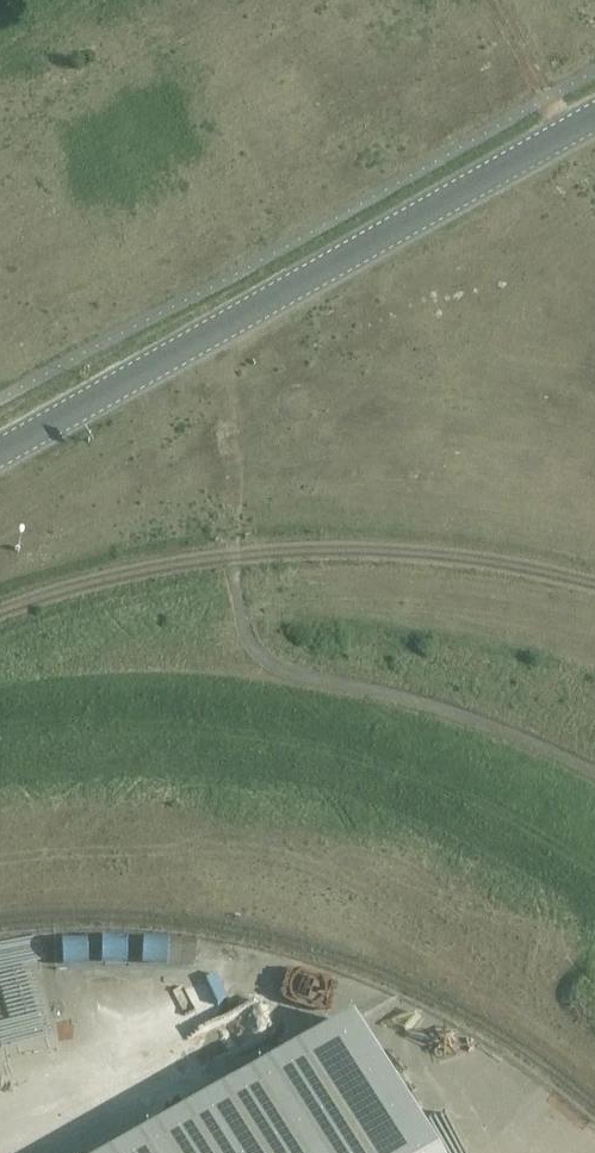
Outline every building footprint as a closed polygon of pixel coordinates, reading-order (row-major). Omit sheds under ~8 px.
[(350,1025),(123,1152),(423,1152),(350,1025)]
